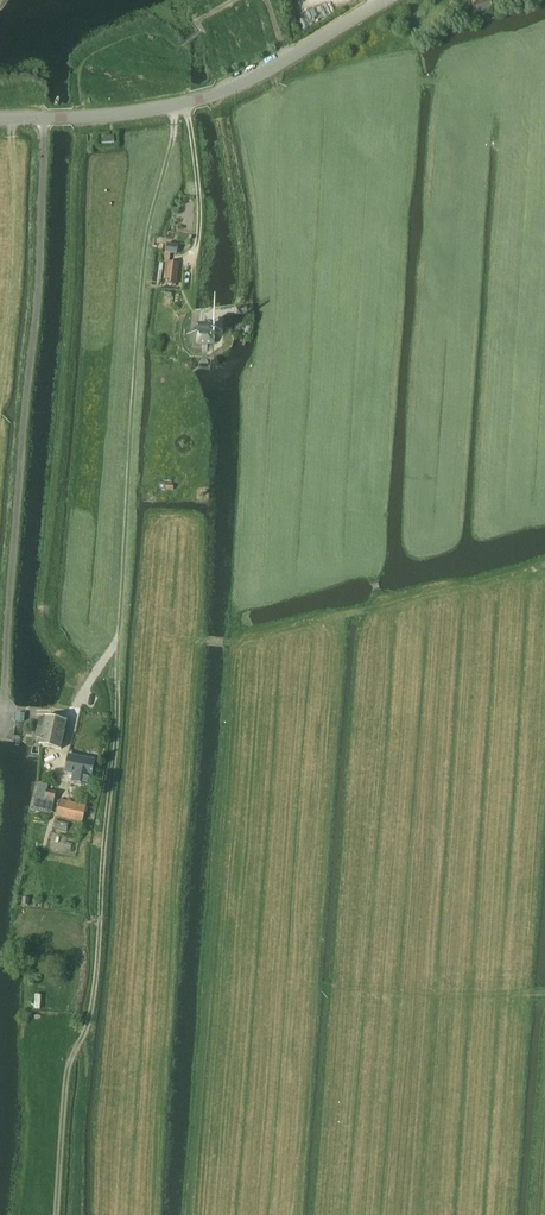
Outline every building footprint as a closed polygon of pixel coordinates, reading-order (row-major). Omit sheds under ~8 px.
[(490,0),(489,0),(472,4),(474,14),(492,9),(490,0)] [(167,244),(165,252),(165,253),(170,254),(176,255),(178,245),(167,244)] [(168,262),(168,263),(166,282),(172,283),(172,285),(176,286),(178,263),(169,262),(168,262)] [(238,316),(248,315),(254,314),(253,306),(246,307),(237,308),(238,316)] [(213,343),(214,327),(208,326),(208,323),(203,322),(203,326),(198,326),(196,342),(213,343)] [(24,722),(24,714),(17,713),(16,721),(24,722)] [(61,749),(67,722),(45,717),(45,719),(40,718),(36,737),(40,738),(39,745),(61,749)] [(91,778),(95,760),(68,755),(64,772),(91,778)] [(51,814),(56,793),(47,790),(48,785),(39,783),(33,809),(51,814)] [(89,824),(93,808),(59,799),(55,815),(89,824)]
